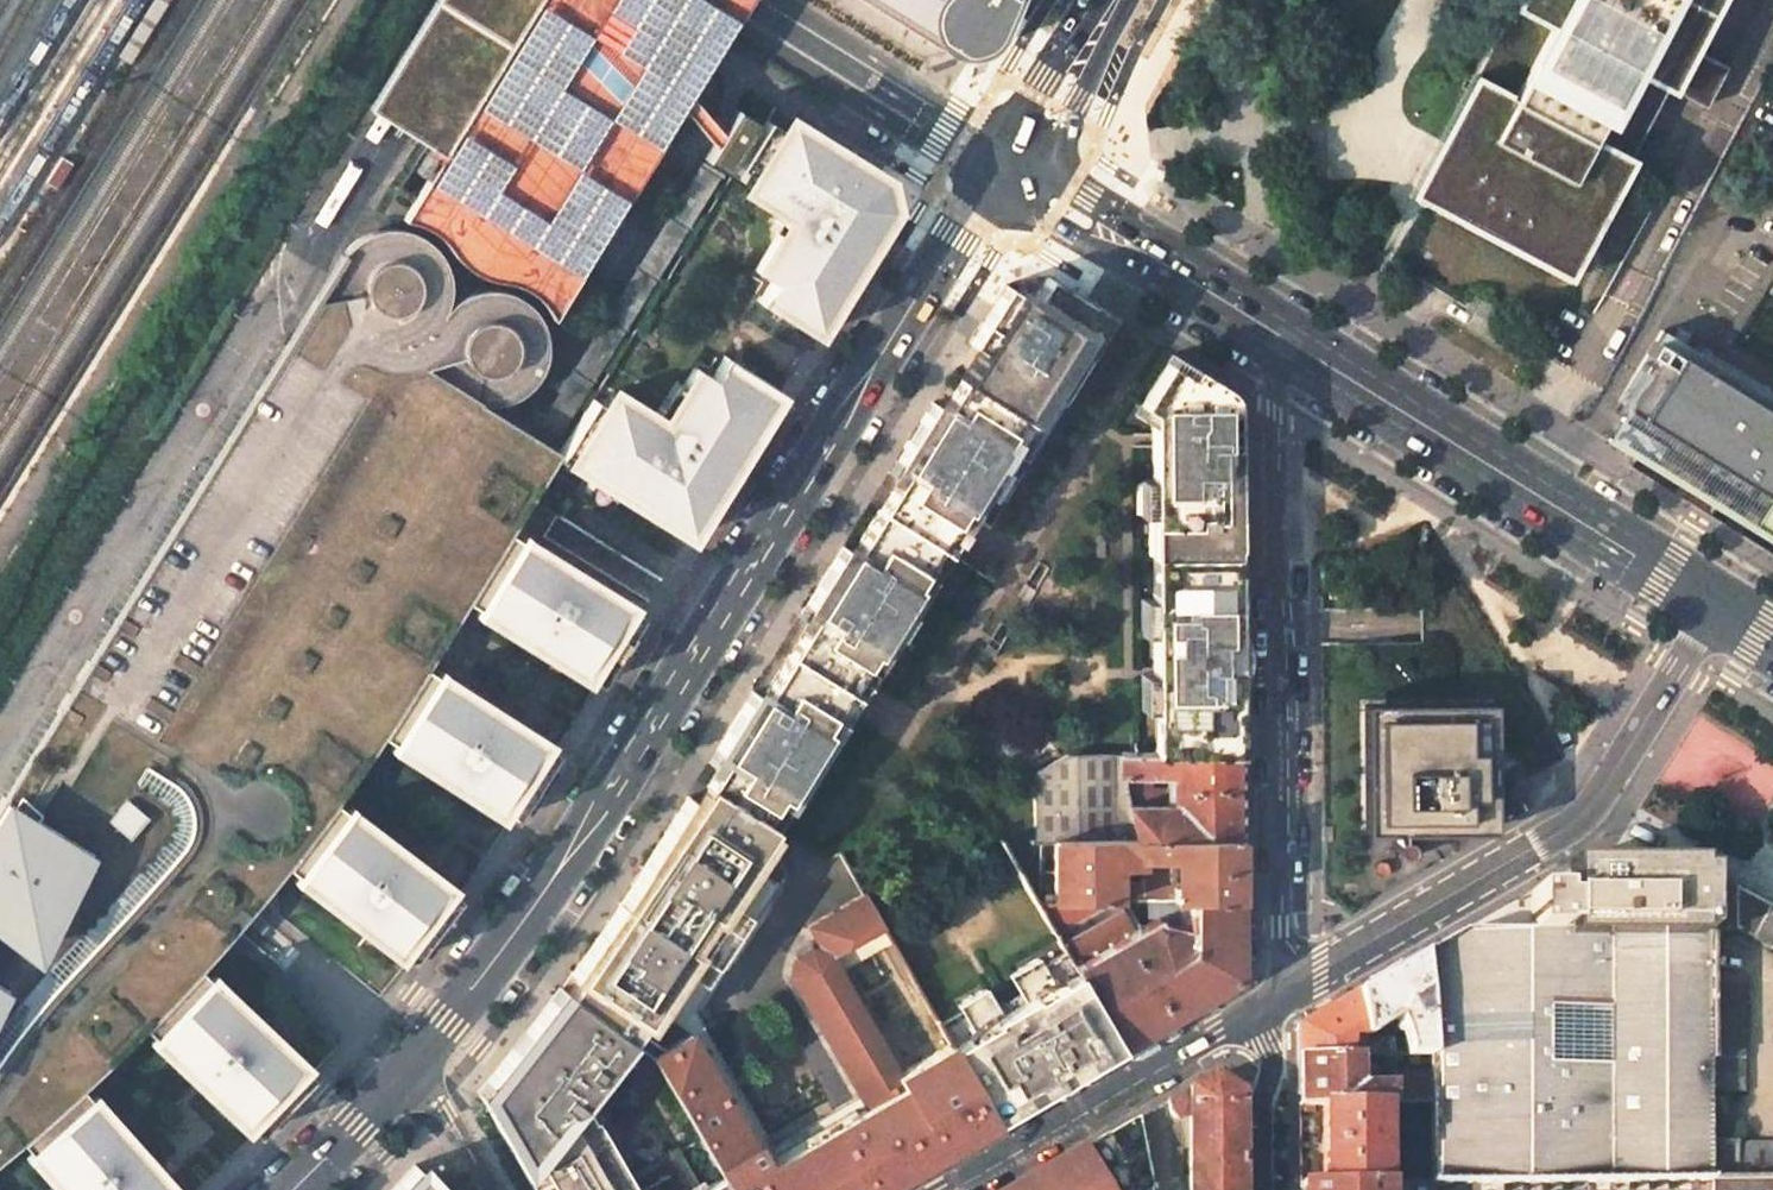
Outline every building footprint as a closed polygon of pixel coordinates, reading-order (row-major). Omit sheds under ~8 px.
[(477,279),(494,280),(512,286),(526,294),(540,306),(549,319),(562,298),(656,146),(669,148),(684,147),(701,138),(712,126),(718,112),(719,95),(713,78),(705,66),(738,13),(746,0),(441,0),(373,108),(398,124),(442,151),(409,206),(401,218),(415,222),(430,234),(443,248),(451,260),(456,270),(462,274),(466,276),(477,279)] [(936,46),(947,50),(954,51),(964,51),(972,50),(983,45),(994,37),(997,33),(1014,0),(862,0),(936,46)] [(1472,80),(1627,161),(1667,87),(1704,106),(1726,66),(1688,46),(1713,0),(1515,0),(1472,80)] [(1428,163),(1412,193),(1421,198),(1566,275),(1627,161),(1472,80),(1428,163)] [(753,124),(733,111),(702,162),(722,174),(753,124)] [(877,180),(882,173),(855,156),(849,152),(840,166),(829,159),(838,145),(788,114),(741,189),(785,216),(749,274),(765,284),(756,299),(814,335),(889,209),(882,204),(877,180)] [(550,430),(560,436),(722,174),(702,162),(692,177),(540,424),(550,430)] [(1,796),(0,798),(0,1151),(47,1113),(131,1035),(230,931),(238,923),(377,732),(511,522),(558,450),(542,441),(480,402),(505,402),(522,393),(536,381),(548,358),(548,337),(543,321),(535,308),(523,297),(512,290),(494,285),(478,287),(465,292),(457,297),(440,311),(449,294),(448,269),(439,250),(421,233),(411,227),(395,224),(376,226),(362,231),(346,245),(332,266),(311,297),(302,309),(72,684),(1,796)] [(899,477),(878,509),(945,551),(947,552),(971,514),(987,524),(1115,318),(1045,274),(1030,300),(1005,284),(969,342),(979,348),(942,407),(932,401),(888,471),(899,477)] [(1608,441),(1633,457),(1640,461),(1750,529),(1772,491),(1772,413),(1666,347),(1665,348),(1655,342),(1648,354),(1658,360),(1608,441)] [(1195,367),(1172,353),(1165,365),(1187,378),(1195,367)] [(609,398),(568,464),(687,538),(779,390),(722,355),(706,381),(695,374),(661,430),(609,398)] [(1235,438),(1235,397),(1227,388),(1195,367),(1187,378),(1165,365),(1139,408),(1150,414),(1150,429),(1151,481),(1151,518),(1163,517),(1164,601),(1152,601),(1152,637),(1152,677),(1153,712),(1153,756),(1212,755),(1238,755),(1237,687),(1235,438)] [(1139,408),(1132,418),(1150,429),(1150,414),(1139,408)] [(1138,482),(1138,518),(1151,518),(1151,481),(1138,482)] [(945,551),(878,509),(852,552),(842,546),(805,605),(815,612),(808,623),(798,639),(778,670),(762,698),(752,691),(715,751),(725,757),(717,769),(707,786),(762,820),(777,796),(788,803),(792,805),(805,784),(799,779),(816,754),(822,758),(836,738),(824,730),(838,708),(844,712),(854,697),(865,680),(861,678),(876,656),(885,662),(899,642),(892,638),(909,612),(916,616),(930,595),(919,589),(945,551)] [(1151,518),(1152,601),(1164,601),(1163,517),(1151,518)] [(655,622),(516,538),(475,604),(614,688),(655,622)] [(930,595),(955,557),(947,552),(945,551),(919,589),(930,595)] [(1152,601),(1138,600),(1138,637),(1152,637),(1152,601)] [(805,605),(798,617),(808,623),(815,612),(805,605)] [(899,642),(916,616),(909,612),(892,638),(899,642)] [(1002,657),(991,650),(987,657),(997,664),(1002,657)] [(871,685),(885,662),(876,656),(861,678),(865,680),(871,685)] [(408,711),(392,736),(530,826),(541,808),(550,792),(560,776),(570,759),(435,669),(424,686),(408,711)] [(989,676),(979,669),(975,676),(985,683),(989,676)] [(1152,677),(1139,676),(1140,713),(1153,712),(1152,677)] [(836,738),(850,716),(844,712),(838,708),(824,730),(836,738)] [(1484,708),(1369,709),(1370,824),(1484,822),(1484,708)] [(715,751),(707,762),(717,769),(725,757),(715,751)] [(805,784),(822,758),(816,754),(799,779),(805,784)] [(1238,755),(1212,755),(1153,756),(1121,757),(1065,758),(1033,775),(1034,841),(1039,841),(1050,842),(1171,839),(1238,838),(1238,755)] [(776,850),(768,847),(779,832),(772,827),(762,820),(707,786),(704,791),(694,784),(634,880),(568,976),(575,982),(567,993),(630,1039),(651,1054),(663,1047),(644,1034),(659,1012),(683,1028),(685,1024),(689,1018),(775,889),(782,883),(785,874),(785,865),(782,857),(776,850)] [(772,827),(788,803),(777,796),(762,820),(772,827)] [(348,799),(298,866),(417,971),(472,908),(348,799)] [(1171,858),(1172,898),(1191,898),(1239,897),(1238,838),(1171,839),(1171,858)] [(1050,842),(1051,900),(1116,899),(1118,899),(1118,882),(1118,858),(1143,859),(1171,858),(1171,839),(1050,842)] [(1118,882),(1118,899),(1141,899),(1172,898),(1171,858),(1143,859),(1144,881),(1118,882)] [(1380,876),(1383,875),(1387,873),(1388,871),(1388,866),(1387,864),(1383,862),(1379,862),(1376,864),(1375,866),(1374,870),(1375,872),(1380,876)] [(1451,1183),(1709,1180),(1711,1141),(1711,1091),(1711,989),(1711,929),(1710,873),(1709,872),(1691,872),(1603,871),(1568,871),(1568,874),(1568,898),(1560,899),(1559,891),(1535,891),(1531,891),(1531,896),(1531,916),(1531,932),(1461,931),(1425,952),(1423,952),(1432,1054),(1433,1086),(1432,1104),(1433,1182),(1433,1184),(1451,1183)] [(1710,873),(1711,929),(1736,929),(1772,949),(1772,905),(1710,873)] [(862,894),(808,925),(823,950),(829,953),(879,923),(862,894)] [(1136,934),(1074,969),(1120,1047),(1180,1012),(1239,977),(1239,897),(1191,898),(1191,916),(1191,935),(1156,928),(1154,924),(1136,934)] [(1172,898),(1141,899),(1141,917),(1191,916),(1191,898),(1172,898)] [(1040,901),(1034,901),(1063,951),(1072,964),(1074,969),(1136,934),(1116,899),(1051,900),(1040,901)] [(829,953),(840,971),(890,942),(879,923),(829,953)] [(795,956),(789,973),(860,1095),(867,1107),(906,1083),(900,1072),(840,971),(829,953),(823,950),(810,947),(795,956)] [(1063,951),(1041,965),(1048,978),(1072,964),(1063,951)] [(1358,991),(1371,1055),(1432,1054),(1423,952),(1384,975),(1358,991)] [(950,1043),(995,1120),(1057,1083),(1120,1047),(1074,969),(1072,964),(1048,978),(1041,965),(1037,958),(1009,975),(1024,1001),(1002,1014),(986,989),(958,1006),(962,1013),(938,1024),(950,1043)] [(206,977),(150,1035),(153,1049),(253,1143),(318,1075),(221,979),(206,977)] [(560,987),(559,989),(517,1045),(478,1092),(534,1189),(696,1189),(675,1154),(631,1179),(586,1102),(630,1039),(567,993),(560,987)] [(1744,989),(1711,989),(1711,1091),(1744,1091),(1744,989)] [(1342,1000),(1299,1025),(1299,1056),(1352,1055),(1371,1055),(1358,991),(1342,1000)] [(770,1147),(694,1015),(689,1018),(685,1024),(689,1031),(760,1153),(770,1147)] [(663,1047),(651,1054),(722,1176),(727,1186),(767,1164),(760,1153),(689,1031),(663,1047)] [(950,1043),(900,1072),(906,1083),(945,1149),(970,1135),(995,1120),(950,1043)] [(1352,1088),(1352,1055),(1299,1056),(1299,1080),(1299,1104),(1323,1104),(1353,1104),(1352,1088)] [(1187,1089),(1188,1117),(1188,1178),(1188,1189),(1241,1189),(1240,1128),(1240,1093),(1226,1086),(1210,1076),(1187,1089)] [(727,1186),(730,1189),(875,1189),(945,1149),(906,1083),(867,1107),(767,1164),(727,1186)] [(1378,1088),(1352,1088),(1353,1104),(1384,1104),(1432,1104),(1433,1086),(1378,1086),(1378,1088)] [(1187,1089),(1172,1098),(1137,1119),(1151,1189),(1188,1189),(1188,1178),(1171,1179),(1170,1126),(1177,1124),(1176,1120),(1181,1120),(1188,1117),(1187,1089)] [(767,1164),(867,1107),(860,1095),(770,1147),(760,1153),(767,1164)] [(27,1149),(26,1160),(53,1189),(182,1189),(104,1102),(87,1097),(27,1149)] [(1323,1104),(1324,1183),(1385,1182),(1384,1104),(1353,1104),(1323,1104)] [(1137,1119),(1037,1177),(1015,1189),(1151,1189),(1137,1119)] [(1711,1141),(1709,1180),(1772,1180),(1772,1144),(1736,1144),(1736,1141),(1711,1141)] [(415,1163),(389,1189),(440,1189),(415,1163)] [(727,1186),(722,1176),(697,1189),(730,1189),(727,1186)]
